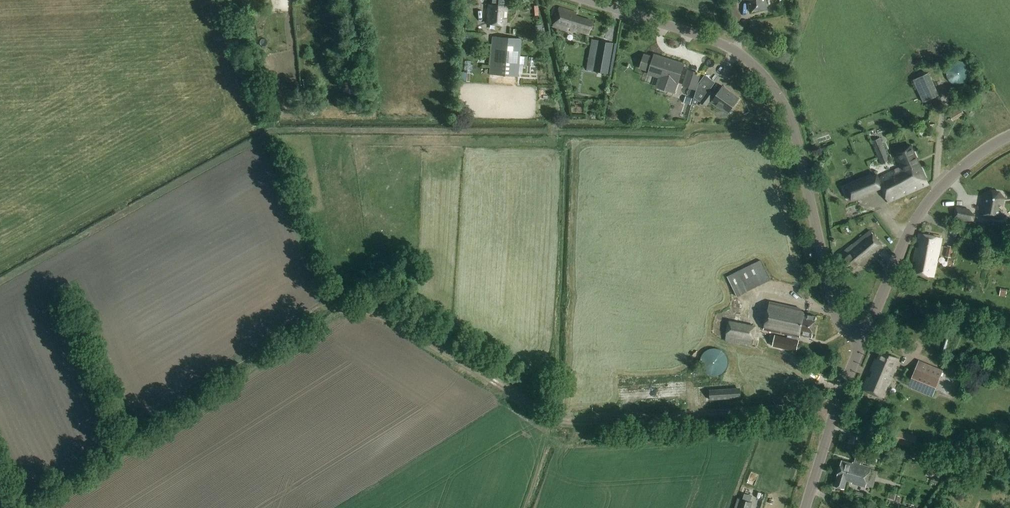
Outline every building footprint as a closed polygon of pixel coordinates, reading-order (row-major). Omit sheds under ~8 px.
[(491,5),(489,5),(487,24),(505,25),(507,0),(492,0),(491,5)] [(750,11),(767,8),(766,0),(749,0),(750,11)] [(576,13),(559,8),(553,26),(568,31),(568,30),(575,32),(576,30),(589,35),(593,22),(575,16),(576,13)] [(490,75),(518,77),(521,39),(493,36),(490,75)] [(607,74),(612,43),(598,41),(592,71),(607,74)] [(654,58),(645,56),(641,67),(650,70),(649,73),(664,78),(661,88),(674,92),(677,82),(678,82),(684,65),(655,56),(654,58)] [(969,80),(971,76),(971,71),(969,66),(965,63),(961,61),(956,62),(951,64),(949,68),(947,73),(948,77),(951,81),(955,84),(960,85),(965,83),(969,80)] [(688,70),(683,86),(696,90),(701,74),(688,70)] [(940,95),(930,73),(914,80),(924,102),(940,95)] [(710,102),(719,108),(728,115),(739,99),(723,87),(716,96),(709,91),(701,102),(707,106),(710,102)] [(692,99),(686,97),(684,103),(690,105),(692,99)] [(948,114),(953,122),(964,115),(960,107),(948,114)] [(934,125),(927,125),(927,137),(935,137),(934,125)] [(892,161),(882,139),(874,143),(884,165),(892,161)] [(929,184),(912,146),(895,153),(902,169),(880,178),(878,174),(846,188),(851,200),(883,187),(889,201),(929,184)] [(1001,219),(1004,208),(1002,208),(1004,200),(1000,192),(993,191),(985,196),(981,214),(1001,219)] [(956,207),(954,219),(974,223),(975,216),(969,209),(956,207)] [(885,247),(869,229),(839,254),(852,270),(861,263),(863,266),(876,255),(873,252),(878,248),(880,251),(885,247)] [(942,238),(920,233),(919,241),(922,242),(920,248),(917,248),(915,260),(919,261),(916,273),(934,277),(942,238)] [(947,246),(946,257),(952,258),(954,247),(947,246)] [(856,267),(850,272),(854,276),(860,271),(856,267)] [(741,270),(728,276),(738,296),(751,289),(741,270)] [(803,287),(797,293),(806,301),(811,295),(803,287)] [(764,330),(788,335),(788,338),(776,336),(774,347),(798,352),(801,335),(812,338),(817,317),(805,314),(801,309),(770,302),(764,330)] [(729,321),(727,333),(726,341),(753,346),(757,326),(729,321)] [(726,369),(728,363),(727,357),(724,352),(719,349),(713,348),(708,350),(703,355),(702,360),(702,366),(705,371),(710,374),(716,375),(722,373),(726,369)] [(900,359),(882,351),(878,361),(876,360),(870,372),(874,373),(871,379),(868,377),(863,388),(883,397),(893,375),(892,374),(900,359)] [(919,361),(911,381),(935,391),(943,370),(919,361)] [(475,393),(480,385),(476,382),(470,390),(475,393)] [(710,390),(710,401),(741,398),(741,388),(710,390)] [(498,416),(504,410),(499,405),(493,411),(498,416)] [(897,430),(894,440),(915,446),(918,437),(897,430)] [(844,480),(851,463),(843,460),(834,486),(845,490),(848,481),(844,480)] [(852,463),(851,463),(844,480),(848,481),(852,482),(851,484),(864,488),(870,468),(853,462),(852,463)] [(738,507),(751,507),(752,503),(741,499),(738,507)]
